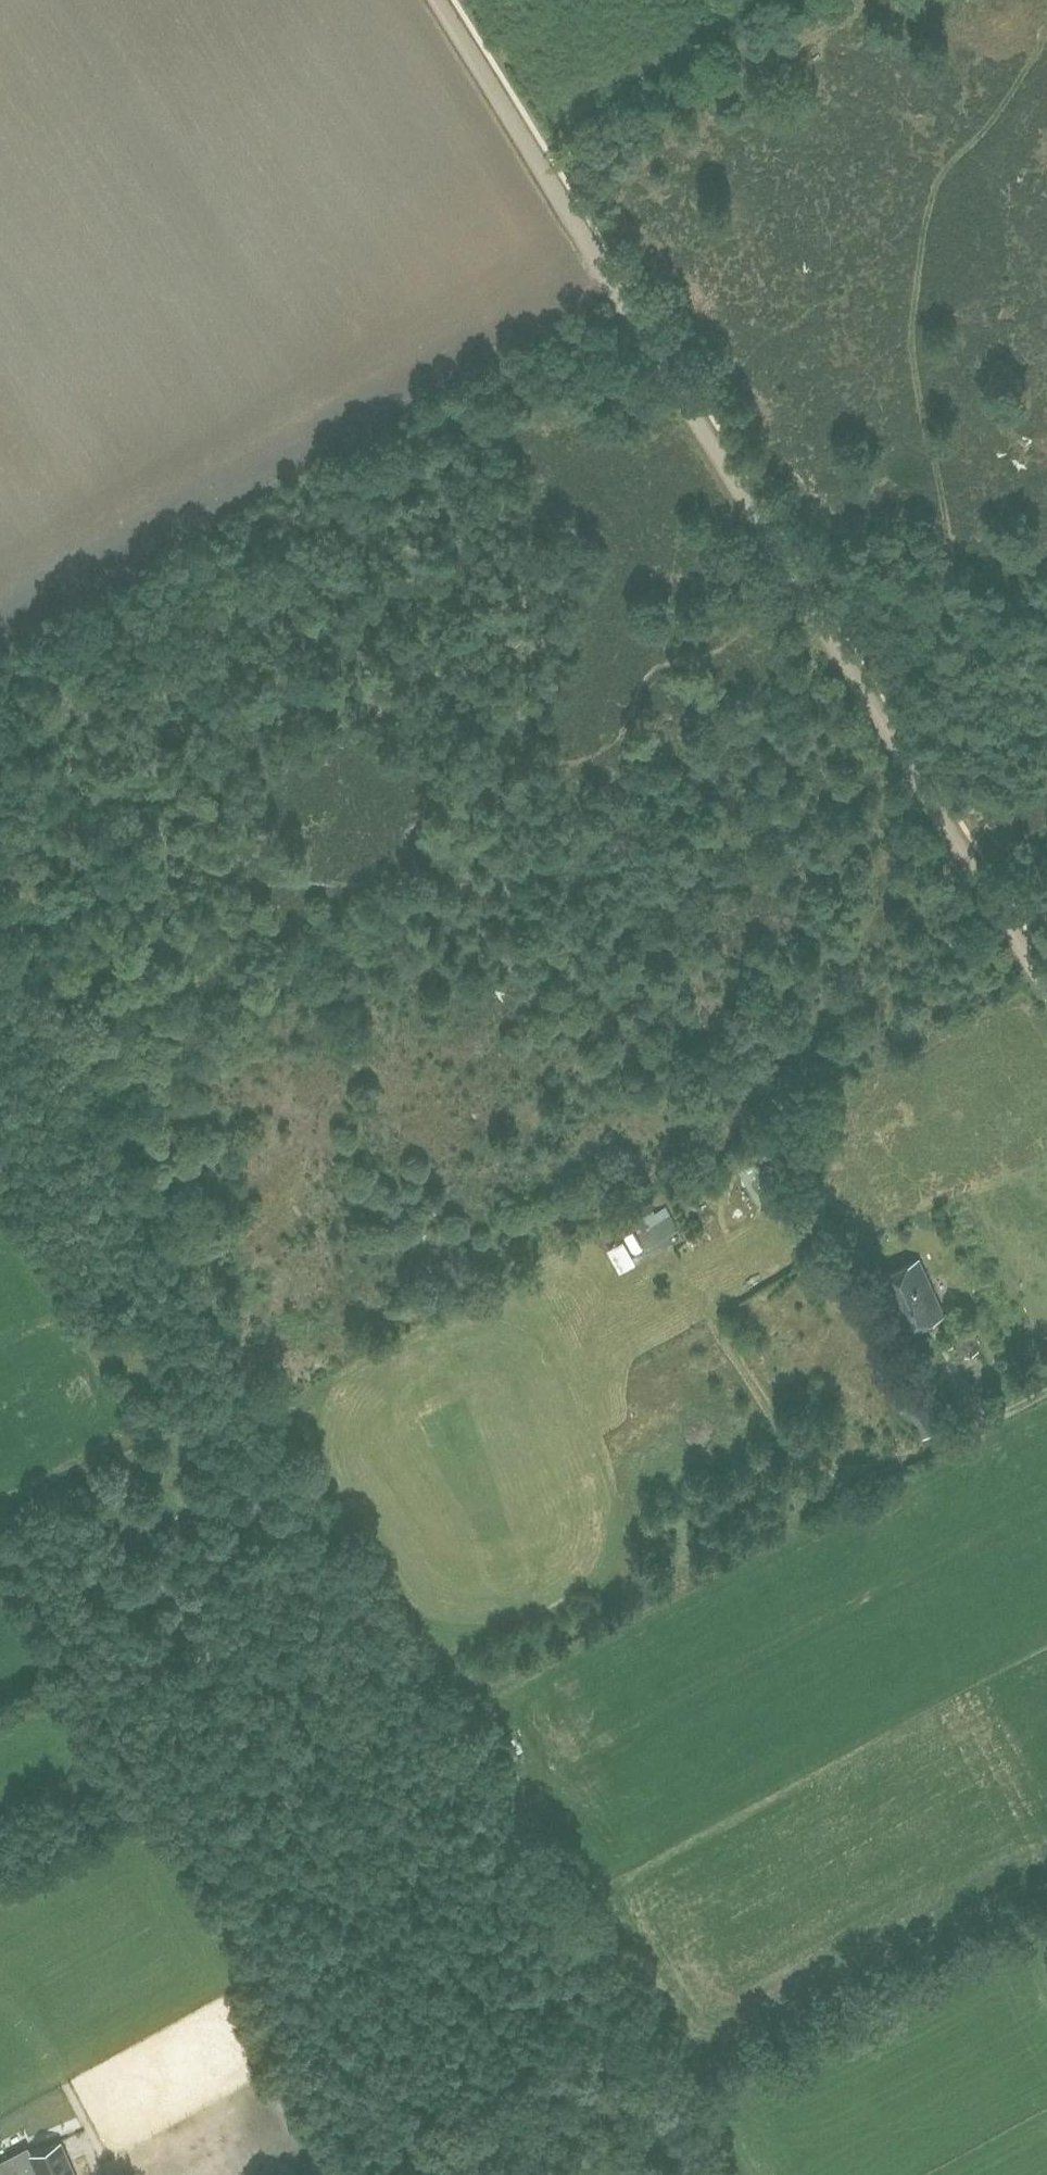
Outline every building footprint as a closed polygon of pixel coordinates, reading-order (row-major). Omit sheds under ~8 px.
[(677,1228),(666,1208),(655,1213),(653,1209),(643,1216),(647,1224),(638,1229),(647,1244),(677,1228)] [(634,1242),(619,1250),(632,1273),(646,1264),(634,1242)] [(901,1334),(944,1316),(919,1259),(877,1278),(901,1334)] [(964,1357),(976,1352),(967,1331),(955,1336),(964,1357)] [(921,1439),(951,1426),(934,1390),(905,1404),(921,1439)] [(60,2141),(29,2155),(37,2174),(75,2174),(60,2141)] [(0,2162),(0,2174),(36,2174),(29,2155),(26,2149),(0,2162)]
